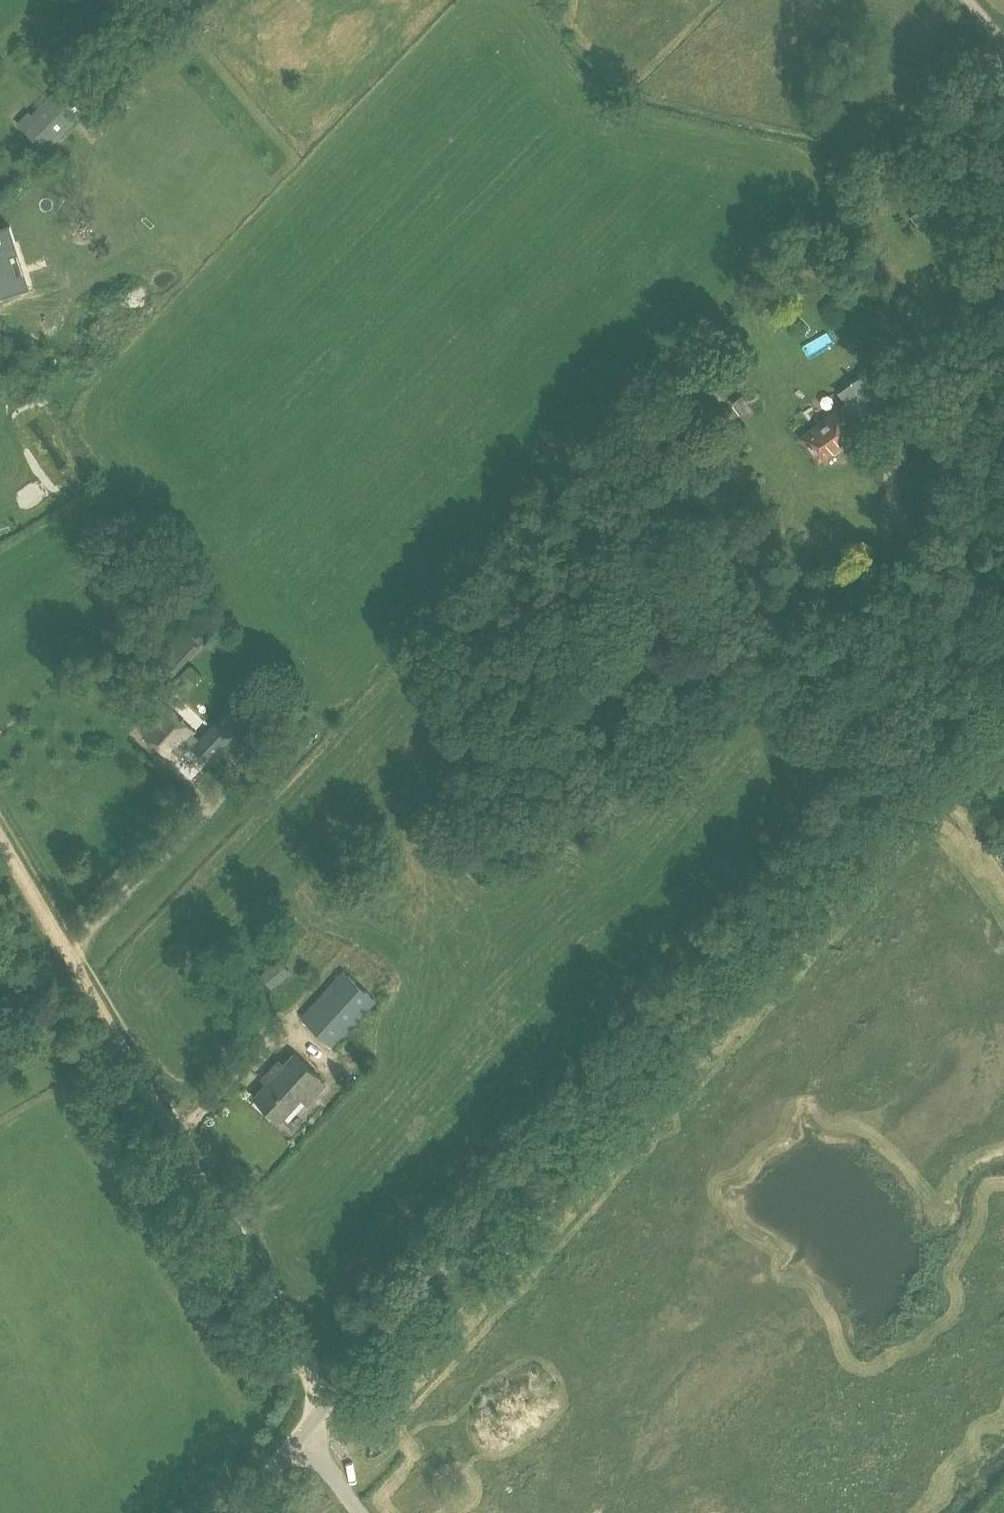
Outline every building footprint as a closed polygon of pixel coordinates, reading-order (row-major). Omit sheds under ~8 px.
[(19,126),(46,152),(92,105),(96,101),(70,75),(19,126)] [(11,226),(0,228),(0,295),(8,293),(3,270),(10,268),(5,244),(14,242),(11,226)] [(867,422),(889,407),(865,374),(839,392),(848,404),(802,436),(819,460),(833,450),(837,450),(841,447),(843,444),(858,433),(853,427),(865,419),(867,422)] [(747,394),(734,402),(745,419),(758,410),(747,394)] [(155,661),(173,677),(201,646),(195,641),(183,630),(155,661)] [(172,755),(175,757),(184,748),(181,745),(194,731),(166,705),(143,730),(171,756),(172,755)] [(228,709),(194,745),(211,760),(244,725),(228,709)] [(260,974),(272,989),(292,973),(279,958),(260,974)] [(301,1016),(336,1047),(378,1000),(344,969),(301,1016)] [(255,1096),(281,1120),(301,1097),(307,1102),(326,1082),(295,1053),(255,1096)]
